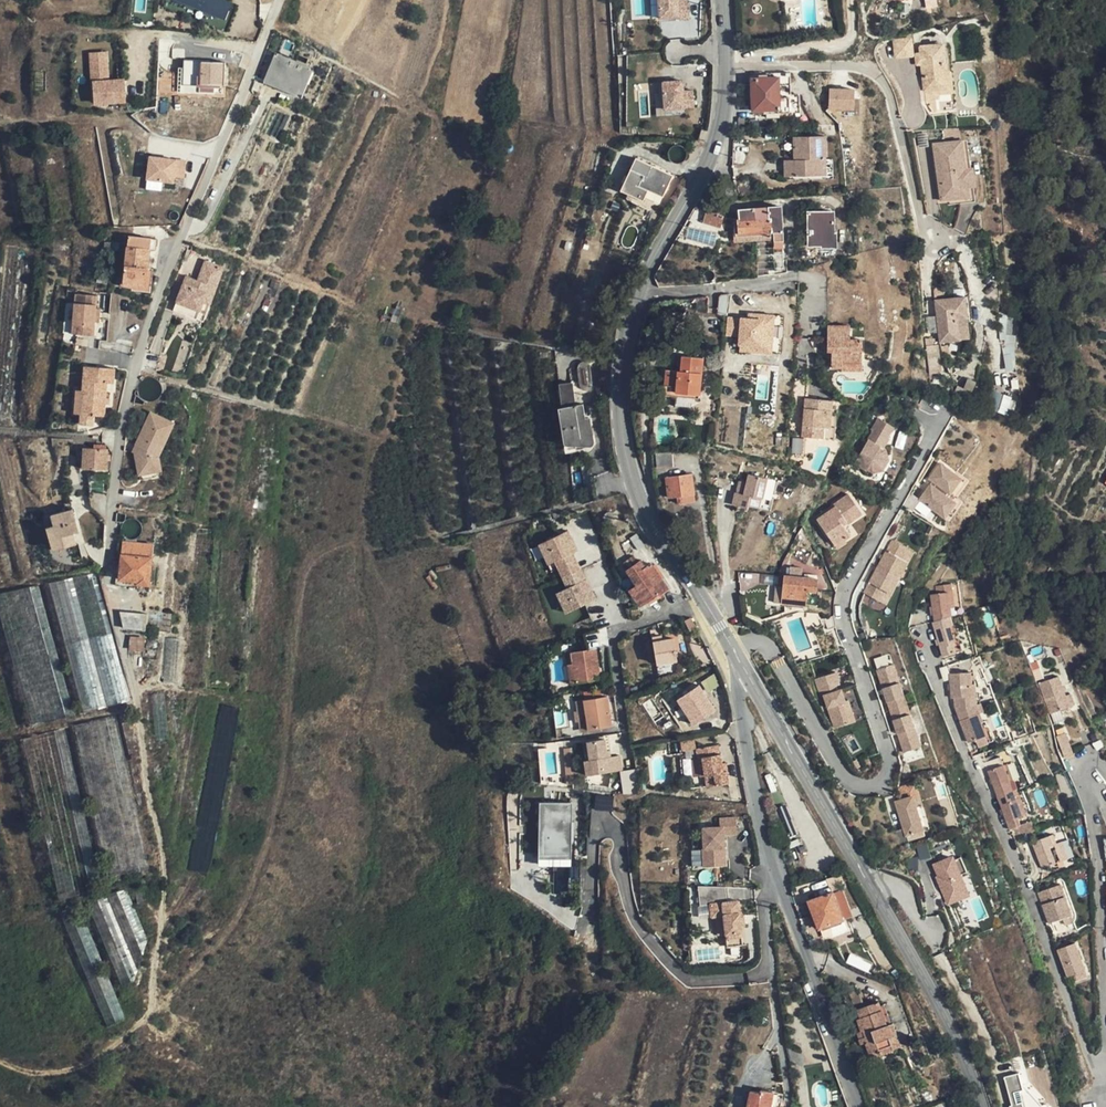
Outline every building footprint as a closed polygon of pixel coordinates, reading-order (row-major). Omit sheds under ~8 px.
[(229,0),(178,0),(226,20),(234,2),(229,0)] [(660,19),(691,18),(691,0),(660,0),(660,19)] [(916,56),(915,36),(894,38),(896,58),(916,56)] [(944,46),(922,51),(924,58),(926,68),(930,87),(939,85),(937,76),(950,73),(944,46)] [(108,54),(93,54),(94,63),(109,63),(108,54)] [(300,94),(310,70),(277,56),(267,82),(300,94)] [(225,86),(226,62),(187,59),(186,83),(225,86)] [(109,63),(94,63),(96,102),(125,101),(124,79),(110,80),(109,63)] [(955,72),(950,73),(937,76),(939,85),(930,87),(931,91),(933,102),(941,111),(944,111),(942,98),(946,97),(945,93),(959,90),(955,72)] [(779,106),(779,110),(790,109),(789,91),(788,74),(751,76),(752,107),(779,106)] [(696,107),(695,89),(686,89),(686,79),(657,80),(658,114),(686,113),(686,107),(696,107)] [(830,87),(830,110),(857,109),(856,86),(830,87)] [(799,91),(789,91),(790,109),(800,109),(799,91)] [(161,119),(143,107),(135,120),(152,131),(161,119)] [(796,161),(797,176),(827,175),(827,160),(826,136),(795,137),(796,161)] [(746,166),(748,138),(736,138),(735,165),(746,166)] [(967,169),(963,140),(934,144),(939,175),(941,174),(942,179),(946,178),(947,182),(940,183),(942,202),(961,199),(959,180),(968,178),(967,169)] [(152,154),(149,178),(175,182),(176,176),(186,177),(188,159),(152,154)] [(632,169),(644,174),(649,176),(653,165),(637,158),(632,169)] [(834,159),(827,160),(827,175),(797,176),(796,180),(834,179),(834,159)] [(786,161),(786,177),(797,176),(796,161),(786,161)] [(649,176),(644,174),(640,186),(648,190),(664,197),(674,175),(653,165),(649,176)] [(974,168),(967,169),(968,178),(975,178),(974,168)] [(644,174),(632,169),(622,190),(644,199),(648,190),(640,186),(644,174)] [(941,174),(939,175),(940,183),(947,182),(946,178),(942,179),(941,174)] [(968,178),(959,180),(961,199),(971,198),(968,178)] [(696,207),(709,212),(710,209),(720,185),(711,182),(696,207)] [(741,220),(738,220),(739,234),(769,232),(775,231),(783,231),(782,207),(740,210),(741,220)] [(727,215),(710,209),(709,212),(706,222),(723,227),(727,215)] [(836,244),(835,211),(810,211),(811,245),(836,244)] [(690,228),(688,237),(716,242),(718,233),(690,228)] [(785,248),(783,231),(775,231),(775,248),(785,248)] [(770,241),(769,232),(739,234),(735,234),(736,243),(770,241)] [(157,238),(129,235),(129,244),(127,244),(123,283),(132,284),(131,290),(151,292),(154,268),(148,268),(150,248),(156,249),(157,238)] [(198,281),(187,277),(175,307),(189,312),(190,308),(200,312),(203,303),(210,287),(216,289),(224,269),(206,262),(198,281)] [(216,289),(210,287),(203,303),(210,305),(216,289)] [(94,321),(96,307),(97,294),(76,292),(72,333),(93,335),(94,321)] [(972,295),(942,299),(948,342),(978,338),(972,295)] [(189,312),(175,307),(173,311),(196,320),(200,312),(190,308),(189,312)] [(753,319),(737,317),(729,317),(727,336),(743,337),(741,351),(760,353),(760,346),(771,347),(775,317),(758,316),(757,314),(753,314),(753,319)] [(1017,370),(1015,315),(1003,315),(1005,370),(1017,370)] [(833,324),(832,340),(858,339),(852,339),(852,335),(855,336),(856,325),(833,324)] [(832,340),(832,350),(836,350),(835,358),(834,367),(846,367),(847,361),(867,362),(868,340),(858,339),(832,340)] [(671,377),(665,377),(663,394),(679,396),(680,392),(687,393),(700,394),(705,359),(683,356),(681,371),(671,370),(671,377)] [(103,396),(105,396),(105,382),(112,383),(113,368),(85,365),(83,389),(76,389),(75,412),(80,413),(80,423),(93,423),(93,414),(103,415),(104,402),(103,402),(103,396)] [(575,381),(560,382),(563,405),(577,403),(575,381)] [(1009,414),(1015,397),(1000,391),(994,408),(1009,414)] [(808,416),(805,416),(803,435),(832,438),(834,415),(836,401),(807,397),(806,407),(809,408),(808,416)] [(571,446),(579,445),(595,441),(591,416),(587,417),(584,402),(562,407),(571,446)] [(157,444),(163,446),(175,422),(151,412),(135,445),(139,447),(136,453),(135,453),(139,476),(156,471),(153,455),(157,444)] [(840,416),(834,415),(832,438),(837,439),(840,416)] [(883,453),(886,455),(884,449),(882,448),(887,439),(885,438),(892,427),(876,419),(870,429),(872,431),(854,462),(871,472),(882,470),(888,459),(881,456),(883,453)] [(804,452),(804,438),(794,438),(794,452),(804,452)] [(159,454),(163,446),(157,444),(153,455),(156,471),(139,476),(140,481),(164,476),(159,454)] [(107,448),(106,448),(94,448),(82,447),(82,468),(107,469),(107,448)] [(671,449),(655,449),(656,463),(673,461),(671,449)] [(950,492),(961,477),(939,462),(929,476),(936,482),(933,486),(930,483),(919,498),(932,508),(936,506),(944,513),(948,512),(954,504),(953,500),(945,494),(947,491),(950,492)] [(695,492),(692,473),(666,476),(669,496),(682,494),(695,492)] [(767,478),(749,473),(747,483),(743,482),(740,494),(736,493),(733,505),(748,508),(748,505),(759,508),(762,497),(763,498),(767,478)] [(842,537),(844,539),(849,535),(841,523),(845,520),(846,522),(861,512),(848,493),(833,502),(835,506),(837,509),(833,512),(831,509),(817,519),(833,543),(842,537)] [(53,513),(56,525),(48,527),(54,550),(78,543),(75,532),(82,531),(75,507),(53,513)] [(557,591),(566,612),(598,599),(570,529),(540,541),(550,568),(558,564),(567,587),(557,591)] [(846,543),(844,539),(842,537),(833,543),(836,548),(846,543)] [(898,566),(907,548),(891,539),(877,565),(899,578),(904,569),(898,566)] [(122,541),(122,554),(152,556),(153,543),(122,541)] [(914,552),(907,548),(898,566),(904,569),(914,552)] [(137,583),(150,584),(152,556),(122,554),(119,579),(137,581),(137,583)] [(649,601),(660,595),(670,588),(653,563),(647,566),(643,560),(629,569),(638,585),(630,590),(640,606),(649,601)] [(894,587),(899,578),(877,565),(862,592),(877,601),(887,584),(894,587)] [(785,575),(784,586),(783,602),(806,604),(818,606),(819,591),(816,591),(817,578),(801,576),(801,569),(791,567),(791,575),(785,575)] [(84,713),(129,701),(96,573),(51,584),(84,713)] [(929,585),(930,592),(940,591),(942,606),(949,606),(945,583),(929,585)] [(884,605),(894,587),(887,584),(877,601),(884,605)] [(0,594),(0,608),(33,727),(75,715),(41,585),(0,594)] [(775,601),(783,602),(784,586),(776,585),(775,601)] [(944,615),(942,606),(940,591),(930,592),(924,593),(928,620),(944,615)] [(660,595),(649,601),(651,605),(662,597),(660,595)] [(147,613),(120,611),(124,628),(146,630),(147,613)] [(160,631),(161,612),(149,611),(148,630),(160,631)] [(836,626),(832,614),(831,623),(826,622),(828,629),(836,626)] [(937,654),(950,650),(948,643),(950,642),(944,624),(947,623),(944,615),(928,620),(926,621),(937,654)] [(699,628),(694,620),(689,623),(693,631),(699,628)] [(950,622),(947,623),(944,624),(950,642),(948,643),(950,650),(958,647),(950,622)] [(663,663),(678,660),(674,639),(663,641),(662,636),(659,637),(663,663)] [(144,655),(145,637),(131,637),(132,655),(144,655)] [(658,664),(663,663),(659,637),(653,638),(658,664)] [(599,680),(595,650),(566,655),(570,684),(599,680)] [(679,667),(678,660),(663,663),(664,667),(668,666),(668,669),(679,667)] [(892,674),(888,664),(875,668),(889,709),(907,703),(896,673),(892,674)] [(949,704),(952,710),(970,703),(974,701),(966,702),(964,671),(943,671),(943,695),(949,695),(949,704)] [(968,671),(964,671),(966,702),(974,701),(974,683),(968,671)] [(828,688),(832,686),(837,684),(833,673),(813,680),(820,697),(823,696),(835,728),(851,722),(864,758),(880,752),(854,684),(834,692),(830,693),(828,688)] [(1044,713),(1064,706),(1059,693),(1052,674),(1032,681),(1044,713)] [(715,712),(699,686),(679,699),(695,725),(715,712)] [(1065,691),(1059,693),(1064,706),(1070,704),(1065,691)] [(611,728),(606,698),(582,701),(587,731),(611,728)] [(905,751),(918,746),(914,736),(918,734),(907,703),(889,709),(905,751)] [(980,734),(975,721),(972,712),(974,711),(970,703),(952,710),(963,740),(971,738),(980,734)] [(980,719),(975,721),(980,734),(971,738),(973,744),(987,738),(980,719)] [(1059,732),(1051,735),(1059,757),(1067,754),(1059,732)] [(606,758),(605,752),(604,741),(587,743),(590,775),(622,771),(620,756),(609,758),(606,758)] [(584,776),(590,775),(587,743),(581,743),(584,776)] [(729,783),(727,771),(725,772),(723,763),(722,753),(720,754),(718,744),(696,749),(697,759),(702,758),(705,776),(707,788),(729,783)] [(980,762),(983,769),(998,764),(995,756),(980,762)] [(1008,789),(998,764),(983,769),(993,795),(1008,789)] [(623,769),(624,793),(639,792),(638,769),(623,769)] [(1018,815),(1011,798),(1008,789),(993,795),(1007,829),(1017,826),(1014,816),(1018,815)] [(926,829),(918,807),(915,796),(898,801),(907,829),(897,832),(903,849),(912,846),(909,835),(926,829)] [(1017,796),(1011,798),(1018,815),(1023,813),(1017,796)] [(574,859),(574,800),(540,801),(541,859),(574,859)] [(925,805),(918,807),(926,829),(932,828),(925,805)] [(726,866),(727,835),(740,835),(740,818),(723,818),(723,826),(706,825),(705,846),(708,847),(707,865),(726,866)] [(1062,858),(1055,840),(1053,840),(1050,833),(1029,841),(1039,867),(1062,858)] [(1059,838),(1055,840),(1062,858),(1066,856),(1059,838)] [(956,854),(931,864),(949,905),(973,895),(956,854)] [(1056,884),(1035,892),(1047,923),(1058,919),(1068,916),(1056,884)] [(152,903),(151,887),(136,888),(137,904),(152,903)] [(724,888),(696,887),(699,908),(709,906),(711,918),(715,918),(723,917),(725,935),(727,948),(742,946),(740,927),(739,916),(737,902),(726,903),(724,888)] [(126,890),(88,902),(123,985),(135,980),(148,939),(126,890)] [(834,891),(809,900),(819,929),(844,920),(834,891)] [(78,905),(60,912),(108,1026),(125,1018),(78,905)] [(1068,916),(1058,919),(1061,925),(1070,922),(1068,916)] [(723,917),(715,918),(717,936),(725,935),(723,917)] [(1066,976),(1083,969),(1074,942),(1056,949),(1066,976)] [(1086,977),(1083,969),(1066,976),(1069,983),(1086,977)] [(848,993),(855,1010),(866,1006),(859,989),(848,993)] [(864,1037),(859,1039),(858,1040),(860,1044),(866,1042),(873,1061),(883,1058),(881,1054),(894,1049),(894,1048),(901,1046),(892,1024),(888,1026),(878,1002),(866,1006),(855,1010),(862,1031),(864,1037)] [(1005,1076),(1012,1099),(1016,1104),(1012,1106),(1057,1106),(1067,1099),(1043,1105),(1023,1081),(1020,1072),(1005,1076)] [(773,1091),(762,1089),(761,1092),(751,1090),(748,1106),(770,1106),(773,1091)]
